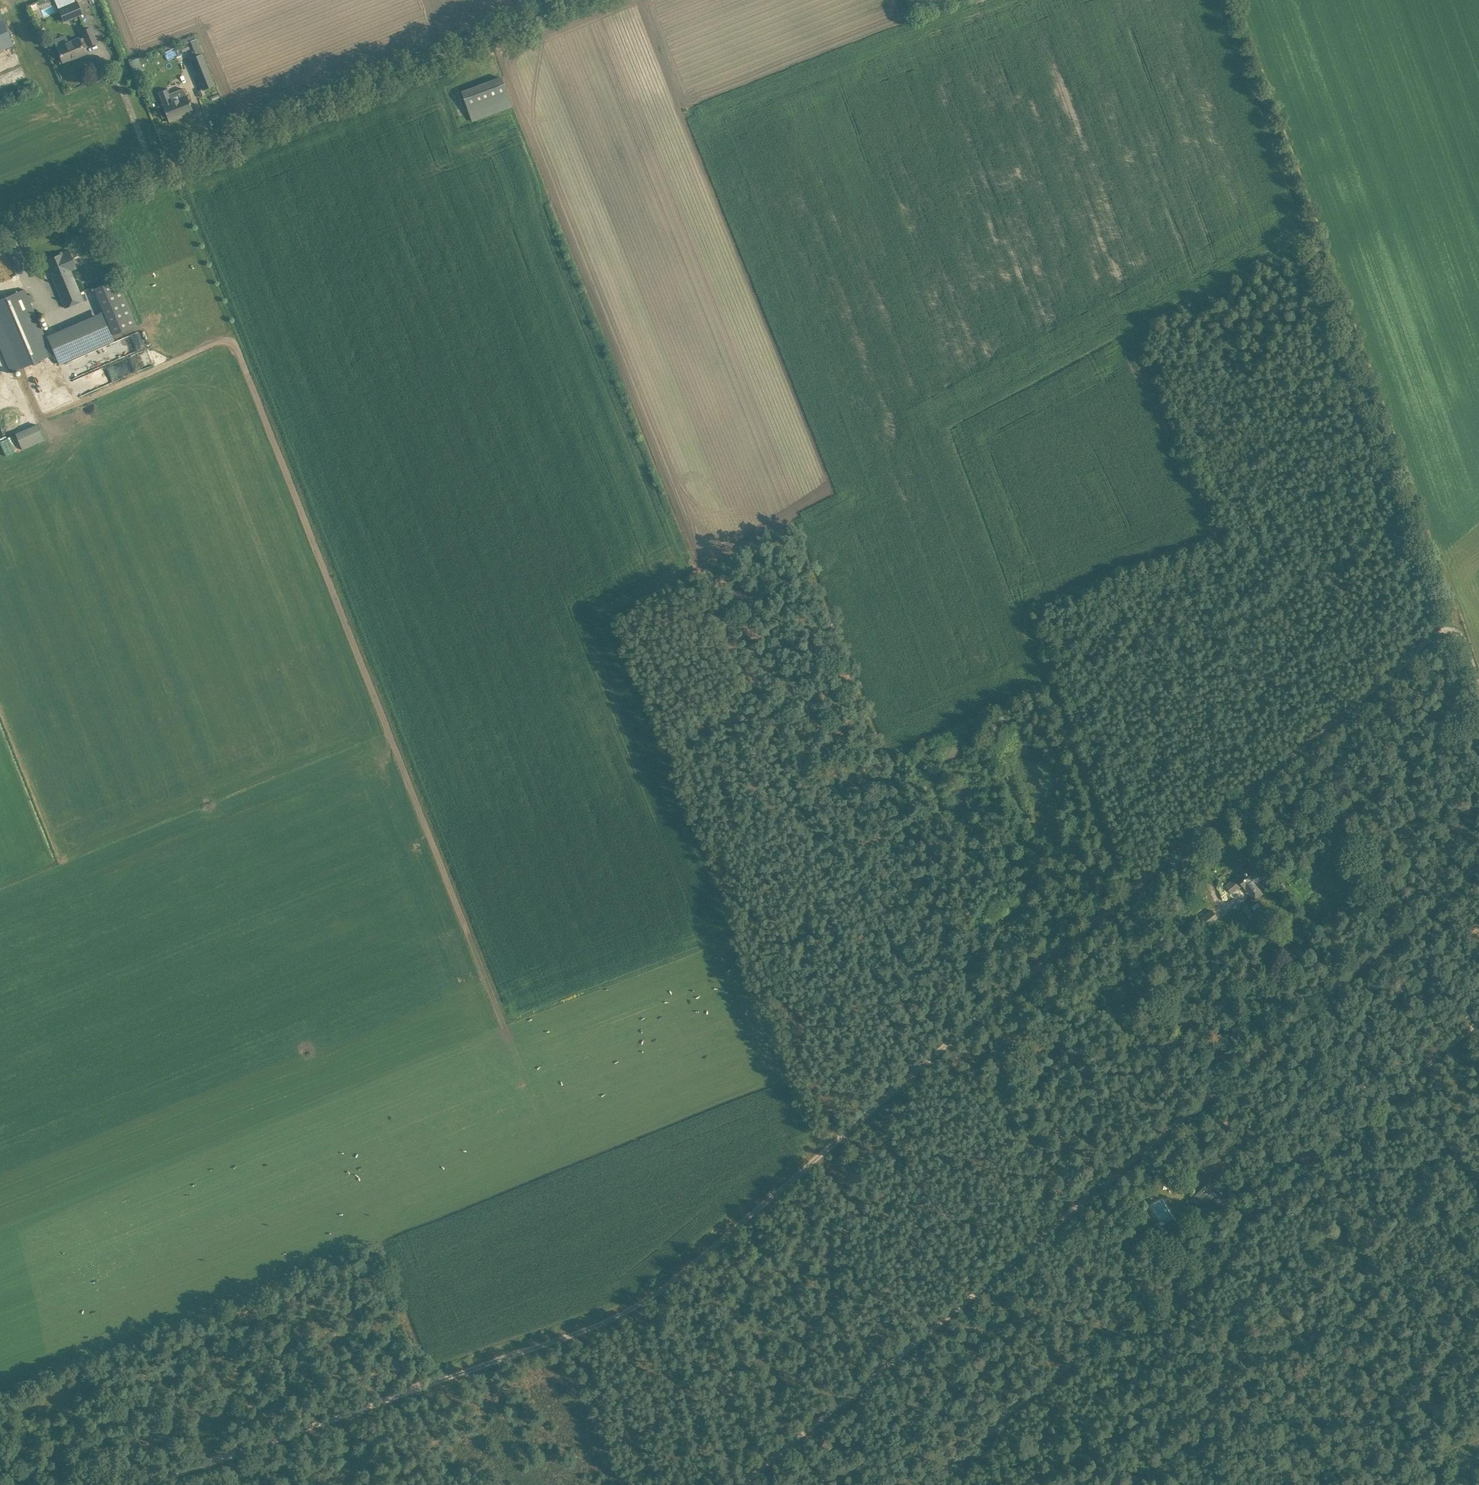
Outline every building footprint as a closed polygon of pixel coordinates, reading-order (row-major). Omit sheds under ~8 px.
[(63,22),(83,14),(77,0),(73,2),(72,0),(65,0),(56,4),(58,7),(57,8),(63,22)] [(13,45),(1,17),(0,14),(0,50),(13,45)] [(53,39),(57,47),(63,62),(85,53),(82,48),(88,45),(88,46),(96,42),(90,27),(82,31),(85,36),(79,39),(78,38),(69,42),(65,34),(53,39)] [(183,40),(184,42),(184,43),(190,40),(196,55),(201,53),(195,39),(194,39),(193,36),(183,40)] [(214,85),(210,76),(202,54),(190,58),(202,88),(197,91),(200,96),(205,94),(203,89),(214,85)] [(133,60),(138,73),(144,70),(139,58),(133,60)] [(461,92),(465,102),(472,121),(512,106),(501,77),(461,92)] [(164,114),(167,114),(170,121),(177,118),(177,116),(190,111),(184,97),(187,95),(183,86),(174,89),(178,99),(172,102),(169,94),(168,94),(165,89),(159,91),(161,97),(164,105),(163,105),(164,106),(161,107),(164,114)] [(70,270),(75,268),(67,251),(46,260),(49,267),(51,266),(55,276),(53,277),(66,307),(83,300),(72,274),(70,270)] [(110,274),(91,282),(113,334),(136,325),(117,279),(112,280),(110,274)] [(15,371),(53,355),(28,298),(24,289),(0,299),(0,337),(15,371)] [(58,364),(69,360),(106,343),(113,340),(103,317),(48,342),(58,364)] [(37,423),(14,432),(20,449),(43,440),(37,423)] [(1231,892),(1237,888),(1242,884),(1245,887),(1254,900),(1264,893),(1253,881),(1259,876),(1251,865),(1231,881),(1226,885),(1231,892)] [(1211,909),(1199,918),(1206,927),(1218,917),(1211,909)] [(1193,1196),(1203,1207),(1215,1195),(1205,1185),(1193,1196)]
